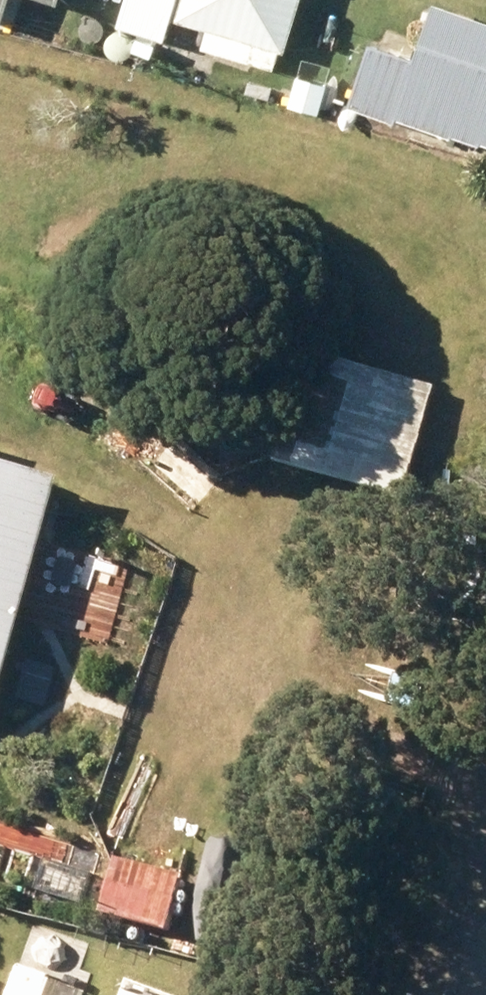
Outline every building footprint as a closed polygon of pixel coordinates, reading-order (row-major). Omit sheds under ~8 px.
[(115,23),(135,29),(130,48),(148,54),(154,34),(161,36),(172,0),(122,0),(115,23)] [(171,18),(203,27),(198,44),(271,67),(277,47),(281,48),(296,0),(177,0),(171,18)] [(467,0),(437,0),(418,56),(405,52),(382,43),(372,40),(347,110),(485,161),(485,7),(467,0)] [(294,104),(318,108),(321,92),(297,88),(294,104)] [(290,345),(259,454),(398,494),(429,385),(290,345)] [(55,479),(0,464),(0,675),(55,479)] [(111,855),(96,912),(163,930),(178,874),(111,855)] [(15,968),(6,994),(73,994),(76,988),(15,968)]
